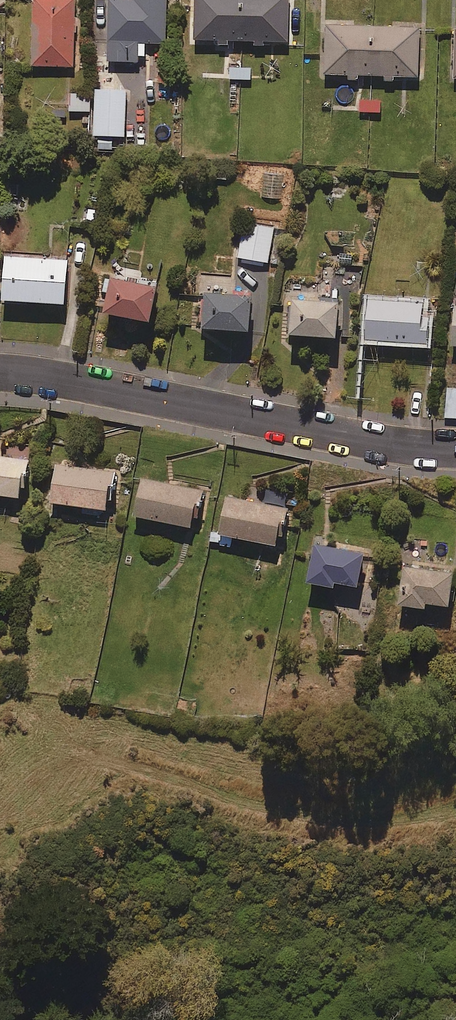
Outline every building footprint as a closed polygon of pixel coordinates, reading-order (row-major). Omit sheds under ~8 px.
[(63,0),(37,0),(35,68),(77,69),(78,0),(63,0)] [(138,2),(111,2),(111,63),(144,63),(144,46),(169,46),(169,0),(138,0),(138,2)] [(198,43),(291,44),(292,0),(198,0),(198,43)] [(419,30),(325,28),(324,78),(418,81),(419,30)] [(128,139),(128,92),(97,91),(96,138),(128,139)] [(92,96),(71,96),(71,112),(92,113),(92,96)] [(380,102),(359,102),(359,114),(380,114),(380,102)] [(282,174),(263,173),(263,199),(281,199),(282,174)] [(275,229),(243,225),(239,260),(270,264),(275,229)] [(71,262),(7,259),(5,304),(69,307),(71,262)] [(164,292),(108,281),(106,294),(115,296),(111,318),(157,327),(164,292)] [(346,287),(298,286),(297,341),(344,342),(346,287)] [(258,301),(213,299),(211,334),(256,337),(258,301)] [(435,305),(372,302),(370,343),(433,346),(435,305)] [(0,459),(0,499),(24,501),(28,461),(0,459)] [(60,466),(58,480),(47,479),(42,519),(58,521),(60,507),(112,513),(117,473),(60,466)] [(205,493),(146,481),(139,520),(198,531),(205,493)] [(290,512),(231,500),(222,546),(231,548),(233,540),(283,550),(290,512)] [(370,557),(320,549),(314,588),(340,592),(341,587),(365,591),(370,557)] [(410,572),(405,621),(430,623),(431,609),(455,612),(455,576),(410,572)]
